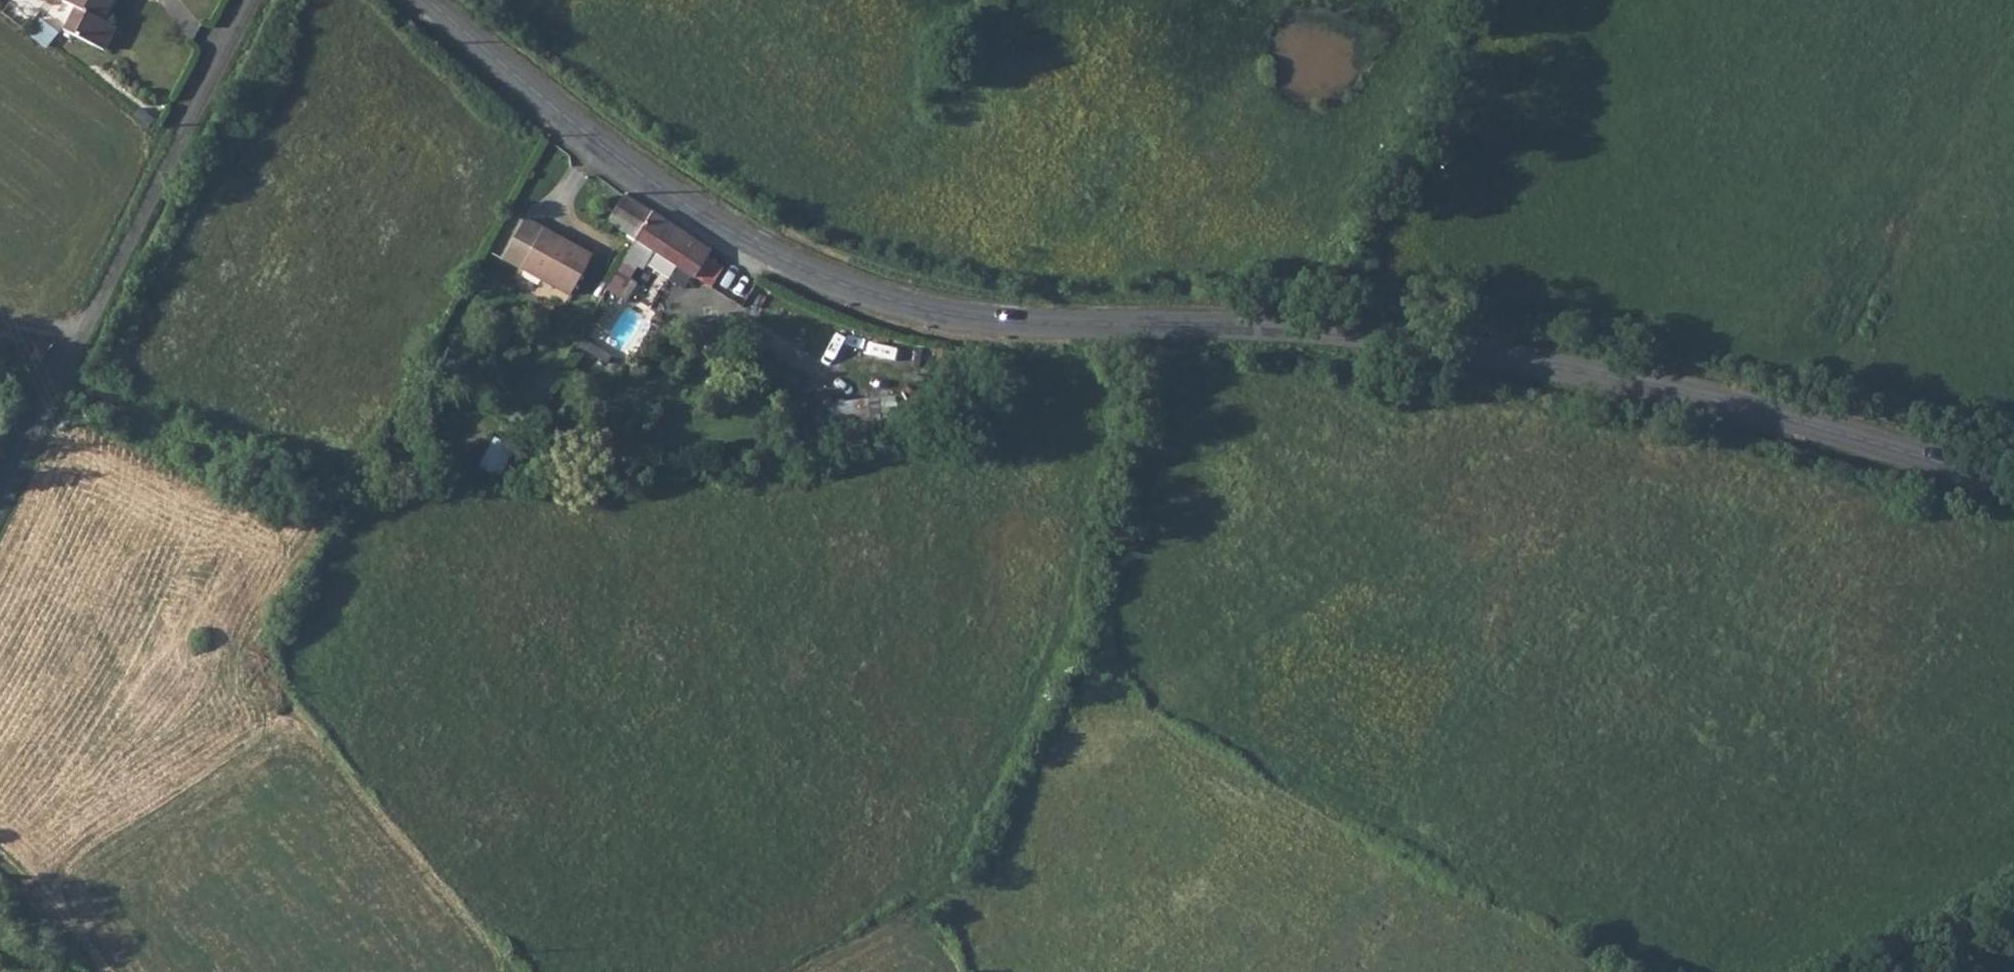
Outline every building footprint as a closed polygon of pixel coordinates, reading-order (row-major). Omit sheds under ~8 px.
[(62,2),(74,7),(63,30),(103,50),(115,26),(98,18),(107,0),(63,0),(62,2)] [(609,220),(632,238),(649,211),(625,193),(609,220)] [(649,211),(632,238),(687,278),(703,253),(649,211)] [(593,261),(562,242),(528,222),(506,260),(571,297),(593,261)] [(46,351),(37,347),(29,363),(38,367),(46,351)] [(871,398),(838,405),(841,424),(875,418),(871,398)] [(496,438),(483,468),(504,477),(517,448),(496,438)]
